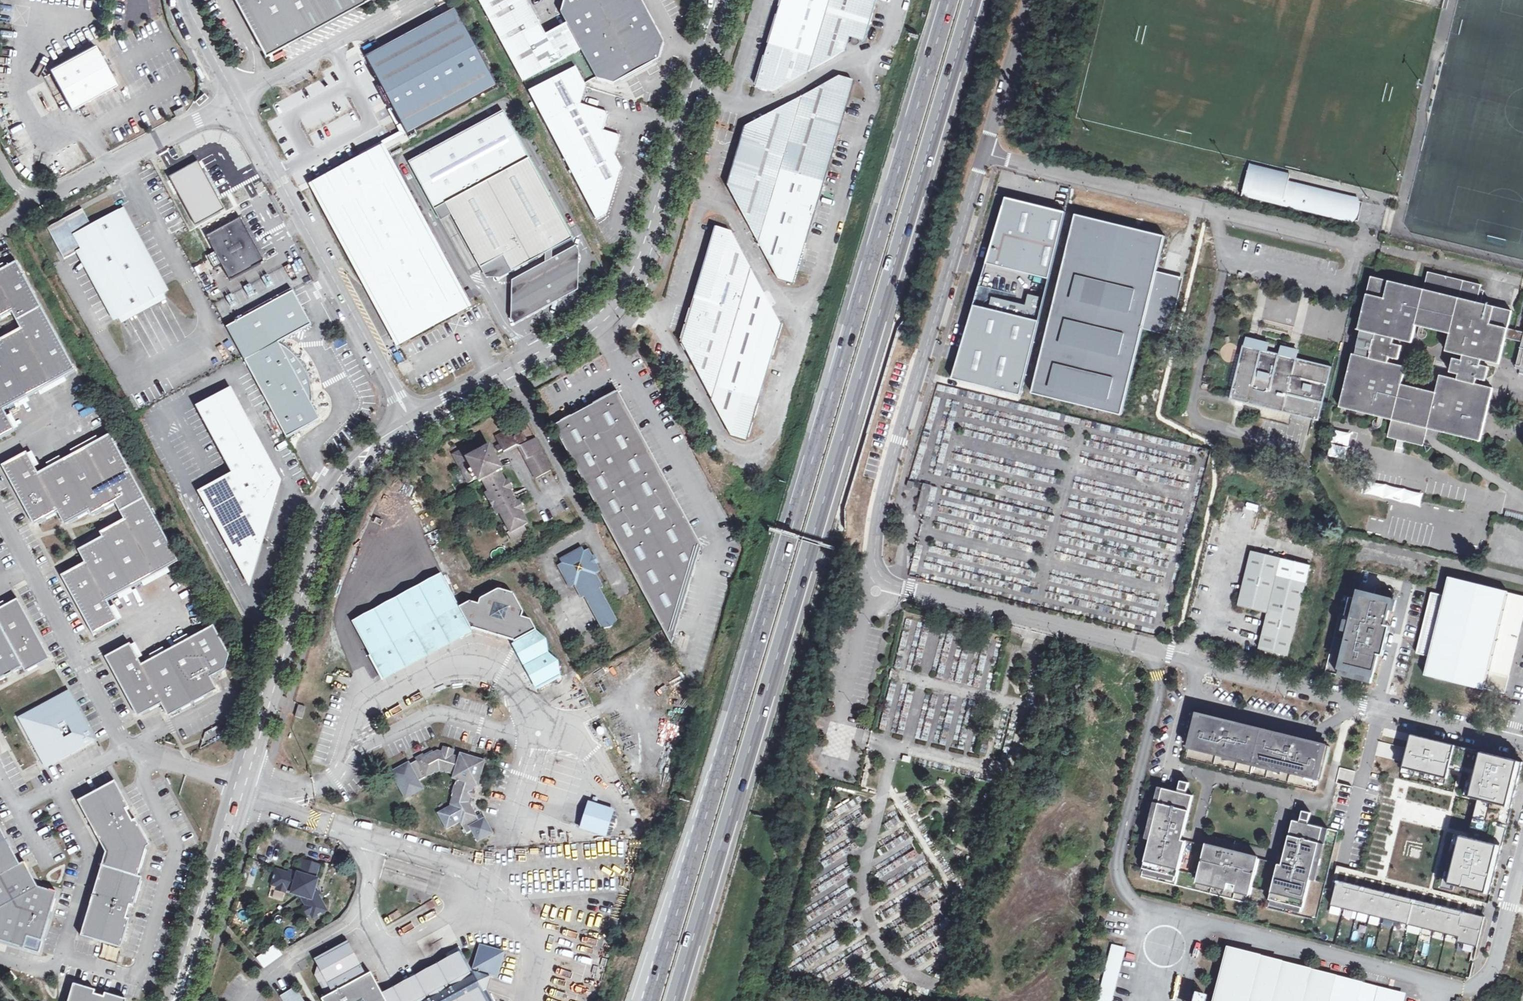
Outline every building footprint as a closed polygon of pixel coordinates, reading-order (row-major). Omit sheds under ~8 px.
[(73,6),(91,9),(92,0),(74,0),(73,6)] [(260,44),(265,55),(368,0),(236,0),(260,44)] [(523,82),(571,56),(581,50),(567,25),(556,31),(545,37),(525,0),(480,0),(523,82)] [(561,13),(567,25),(581,50),(582,52),(596,77),(596,78),(597,80),(615,86),(626,80),(659,61),(664,44),(647,14),(640,0),(565,0),(561,13)] [(781,9),(785,10),(782,17),(778,20),(780,24),(778,31),(775,30),(757,88),(773,93),(847,53),(851,39),(854,39),(853,42),(853,44),(855,46),(857,47),(859,45),(859,42),(858,40),(865,43),(876,6),(873,5),(874,0),(784,0),(781,9)] [(785,10),(781,9),(775,30),(778,31),(780,24),(778,20),(782,17),(785,10)] [(389,99),(408,137),(418,131),(497,88),(455,10),(452,12),(366,58),(389,99)] [(303,46),(316,39),(312,32),(280,48),(285,57),(303,48),(303,46)] [(98,51),(95,45),(50,69),(72,110),(84,103),(117,85),(98,51)] [(203,77),(207,75),(202,66),(198,67),(203,77)] [(600,220),(609,215),(624,166),(617,155),(622,136),(605,130),(609,113),(582,105),(587,86),(585,83),(577,68),(531,92),(600,220)] [(745,130),(743,138),(747,139),(746,143),(742,154),(739,155),(738,160),(737,160),(727,188),(732,197),(740,199),(737,207),(778,282),(794,287),(802,257),(801,257),(803,252),(801,251),(800,250),(805,235),(808,236),(838,135),(834,134),(839,118),(841,117),(843,112),(844,113),(853,84),(839,80),(745,130)] [(173,112),(176,117),(186,112),(183,107),(173,112)] [(447,205),(530,160),(505,112),(410,163),(436,211),(447,205)] [(834,134),(838,135),(844,113),(843,112),(841,117),(839,118),(834,134)] [(747,139),(743,138),(737,160),(738,160),(739,155),(742,154),(746,143),(747,139)] [(391,157),(386,147),(350,167),(315,187),(337,229),(407,191),(391,157)] [(530,160),(447,205),(482,270),(502,259),(504,258),(513,273),(546,255),(553,252),(574,241),(530,160)] [(171,178),(196,225),(224,210),(199,163),(171,178)] [(1290,175),(1249,164),(1242,192),(1291,204),(1353,220),(1358,200),(1288,182),(1290,175)] [(407,191),(337,229),(399,344),(470,306),(407,191)] [(1066,212),(1011,199),(990,265),(1049,279),(1066,212)] [(161,288),(121,212),(120,211),(92,226),(83,209),(48,228),(57,245),(65,259),(77,254),(82,250),(119,320),(165,295),(161,288)] [(1166,236),(1076,214),(1033,393),(1122,415),(1144,327),(1168,333),(1174,307),(1167,305),(1171,285),(1155,282),(1166,236)] [(222,265),(231,281),(264,263),(252,239),(240,219),(236,221),(206,236),(215,252),(208,256),(215,269),(222,265)] [(715,231),(707,259),(708,259),(708,262),(706,264),(707,266),(708,268),(704,282),(700,281),(680,346),(686,355),(694,357),(691,365),(731,439),(747,444),(755,416),(754,415),(753,414),(755,412),(756,410),(756,408),(753,406),(758,391),(762,393),(781,329),(775,319),(768,317),(770,309),(731,236),(715,231)] [(801,257),(802,257),(808,236),(805,235),(800,250),(801,251),(803,252),(801,257)] [(553,252),(546,255),(546,265),(513,282),(513,320),(515,325),(579,291),(580,253),(577,247),(553,261),(553,252)] [(502,259),(482,270),(487,279),(507,276),(513,273),(504,258),(502,259)] [(32,290),(17,262),(0,272),(0,308),(32,290)] [(1371,352),(1370,357),(1352,353),(1346,379),(1330,375),(1328,385),(1344,389),(1340,406),(1392,420),(1387,436),(1424,446),(1428,429),(1480,442),(1494,387),(1476,383),(1477,379),(1486,380),(1489,367),(1481,364),(1482,360),(1499,364),(1505,339),(1508,328),(1512,311),(1478,302),(1482,285),(1428,271),(1424,289),(1371,276),(1358,329),(1376,334),(1375,339),(1366,337),(1363,350),(1371,352)] [(32,290),(0,308),(0,320),(13,313),(17,321),(21,329),(1,340),(0,344),(0,345),(0,440),(16,431),(4,410),(76,370),(32,290)] [(292,293),(227,329),(287,440),(320,422),(312,407),(312,397),(311,387),(309,380),(305,371),(300,364),(295,357),(289,352),(279,345),(309,326),(292,293)] [(990,309),(976,306),(953,379),(1021,395),(1045,299),(1036,296),(1033,307),(993,297),(990,309)] [(1508,328),(1505,339),(1522,342),(1516,368),(1522,369),(1522,331),(1508,328)] [(1275,352),(1247,346),(1240,376),(1234,399),(1317,418),(1329,365),(1275,352)] [(233,473),(266,534),(280,482),(231,389),(197,407),(233,473)] [(673,644),(702,545),(619,391),(558,424),(555,426),(673,644)] [(754,415),(755,416),(762,393),(758,391),(753,406),(756,408),(756,410),(755,412),(753,414),(754,415)] [(1263,410),(1261,418),(1291,422),(1292,413),(1263,410)] [(513,437),(509,429),(496,435),(504,451),(516,445),(521,447),(528,459),(526,460),(535,478),(552,470),(542,451),(543,450),(536,438),(527,442),(527,439),(524,435),(520,434),(513,437)] [(1330,458),(1348,459),(1350,432),(1332,431),(1330,458)] [(27,453),(2,466),(32,522),(39,524),(58,513),(63,522),(69,524),(89,513),(96,515),(116,504),(120,512),(145,499),(111,435),(39,474),(27,453)] [(522,525),(525,523),(519,511),(522,508),(507,481),(504,482),(498,471),(499,470),(487,447),(486,449),(483,449),(481,450),(477,453),(475,453),(470,445),(457,452),(456,459),(468,482),(477,478),(478,480),(481,479),(513,538),(525,532),(522,525)] [(233,473),(200,491),(251,585),(266,534),(233,473)] [(914,489),(916,482),(909,481),(907,488),(914,489)] [(925,483),(920,506),(926,507),(932,485),(925,483)] [(1421,505),(1423,493),(1380,485),(1377,498),(1421,505)] [(179,562),(145,499),(120,512),(121,514),(125,520),(105,531),(103,538),(83,548),(81,555),(86,563),(66,574),(64,581),(94,636),(118,623),(106,602),(179,562)] [(924,514),(926,507),(920,506),(918,513),(924,514)] [(616,621),(599,588),(602,587),(594,573),(599,570),(587,549),(583,551),(581,547),(560,559),(562,563),(558,565),(569,586),(573,584),(581,598),(583,597),(601,629),(610,627),(616,621)] [(1311,565),(1252,551),(1238,605),(1269,613),(1259,648),(1289,656),(1311,565)] [(459,608),(460,607),(442,574),(352,622),(370,655),(372,654),(380,646),(393,644),(402,634),(416,632),(424,622),(438,620),(446,610),(459,608)] [(1522,601),(1522,596),(1508,593),(1508,591),(1448,577),(1444,596),(1429,656),(1425,675),(1484,690),(1485,688),(1506,693),(1510,675),(1505,674),(1522,601)] [(1350,597),(1341,630),(1348,632),(1338,675),(1371,683),(1378,654),(1383,656),(1391,626),(1386,625),(1394,590),(1378,586),(1377,586),(1377,587),(1376,587),(1376,588),(1374,594),(1359,590),(1357,599),(1350,597)] [(469,601),(460,607),(459,608),(446,610),(438,620),(424,622),(416,632),(402,634),(393,644),(380,646),(372,654),(370,655),(369,656),(380,677),(469,630),(511,643),(537,691),(560,678),(559,676),(558,663),(548,654),(545,640),(535,630),(530,621),(521,618),(523,611),(513,593),(498,589),(480,598),(478,604),(469,601)] [(1417,653),(1429,656),(1444,596),(1431,593),(1417,653)] [(0,611),(0,625),(24,669),(27,674),(47,663),(49,656),(19,601),(0,611)] [(1510,675),(1522,624),(1522,601),(1505,674),(1510,675)] [(7,678),(7,679),(8,679),(6,675),(11,672),(13,676),(14,675),(13,675),(24,669),(0,625),(0,682),(7,678)] [(130,645),(106,658),(136,713),(139,714),(143,715),(162,705),(166,713),(173,715),(212,694),(215,687),(212,683),(210,678),(227,670),(230,656),(214,627),(141,666),(130,645)] [(76,715),(66,696),(42,708),(33,739),(48,766),(94,741),(80,714),(76,715)] [(305,707),(298,705),(294,716),(301,718),(305,707)] [(33,739),(42,708),(22,719),(33,739)] [(1224,720),(1196,713),(1195,714),(1192,713),(1187,733),(1184,745),(1187,746),(1187,747),(1237,759),(1238,756),(1253,759),(1252,763),(1253,763),(1254,760),(1268,763),(1267,767),(1318,780),(1318,779),(1322,765),(1325,765),(1330,747),(1326,746),(1326,745),(1298,738),(1297,740),(1288,738),(1288,739),(1273,735),(1274,734),(1265,732),(1264,736),(1256,734),(1257,730),(1248,727),(1247,729),(1232,725),(1232,724),(1224,722),(1224,720)] [(1412,734),(1404,767),(1448,779),(1451,764),(1477,770),(1470,797),(1484,800),(1474,838),(1461,835),(1449,883),(1491,894),(1522,764),(1522,762),(1412,734)] [(443,829),(459,822),(461,825),(465,833),(471,830),(476,840),(490,833),(492,832),(483,819),(482,819),(480,815),(475,817),(468,804),(473,787),(476,788),(483,763),(472,759),(471,764),(467,763),(467,760),(467,759),(466,757),(463,756),(461,756),(459,757),(458,758),(457,760),(454,759),(454,757),(452,756),(454,751),(443,748),(442,752),(437,751),(424,756),(422,754),(415,758),(416,761),(411,764),(409,762),(395,770),(391,772),(406,798),(424,788),(420,780),(439,769),(455,774),(455,778),(459,779),(450,805),(435,812),(443,829)] [(1341,769),(1338,782),(1353,785),(1355,772),(1341,769)] [(629,794),(621,779),(614,783),(622,798),(629,794)] [(1178,876),(1187,841),(1182,840),(1183,835),(1184,835),(1194,795),(1187,794),(1189,783),(1181,781),(1179,792),(1159,787),(1146,838),(1151,839),(1144,868),(1155,871),(1156,868),(1167,871),(1166,874),(1178,876)] [(106,853),(81,937),(119,948),(123,945),(131,920),(127,919),(131,906),(135,907),(143,878),(139,877),(149,843),(136,820),(134,821),(130,813),(132,812),(117,785),(113,783),(79,802),(106,853)] [(611,812),(587,804),(579,829),(603,837),(611,812)] [(10,813),(5,805),(0,807),(0,813),(2,817),(10,813)] [(40,809),(30,813),(34,824),(44,820),(40,809)] [(1294,820),(1283,864),(1279,864),(1270,899),(1282,902),(1283,899),(1293,902),(1293,905),(1304,908),(1311,879),(1316,881),(1329,829),(1309,824),(1312,813),(1303,811),(1301,822),(1294,820)] [(40,955),(57,895),(39,891),(30,870),(30,869),(27,871),(24,866),(27,864),(27,863),(26,863),(25,862),(21,865),(11,847),(12,847),(12,846),(9,848),(6,843),(9,841),(8,841),(0,826),(0,944),(40,955)] [(1450,852),(1455,853),(1459,838),(1454,837),(1450,852)] [(1252,889),(1259,859),(1237,853),(1236,856),(1221,852),(1222,849),(1206,846),(1199,876),(1252,889)] [(272,885),(277,887),(286,889),(292,891),(292,894),(301,896),(306,905),(310,913),(313,917),(326,910),(317,893),(313,892),(317,880),(314,879),(319,865),(304,860),(300,875),(291,873),(290,874),(276,870),(272,885)] [(1351,884),(1338,880),(1332,906),(1460,937),(1458,942),(1478,947),(1485,917),(1360,886),(1364,872),(1355,870),(1351,884)] [(90,891),(93,878),(86,877),(84,890),(90,891)] [(427,911),(435,906),(432,900),(423,905),(427,911)] [(306,915),(310,913),(306,905),(302,908),(306,915)] [(454,956),(380,994),(368,974),(364,977),(346,943),(313,961),(316,968),(313,977),(326,998),(319,1000),(485,1000),(481,994),(486,991),(490,978),(496,979),(504,953),(478,946),(470,972),(464,957),(454,956)] [(264,971),(281,956),(273,946),(255,960),(264,971)] [(1099,1000),(1111,1000),(1125,949),(1114,946),(1099,1000)] [(1215,1000),(1391,1000),(1393,992),(1309,970),(1310,967),(1300,965),(1300,968),(1279,963),(1278,968),(1258,963),(1259,957),(1228,949),(1215,1000)] [(12,972),(8,975),(14,983),(18,979),(12,972)] [(75,984),(70,1000),(126,1000),(125,999),(107,994),(106,998),(94,994),(95,991),(75,984)] [(1393,992),(1391,1000),(1400,1000),(1402,994),(1393,992)]
